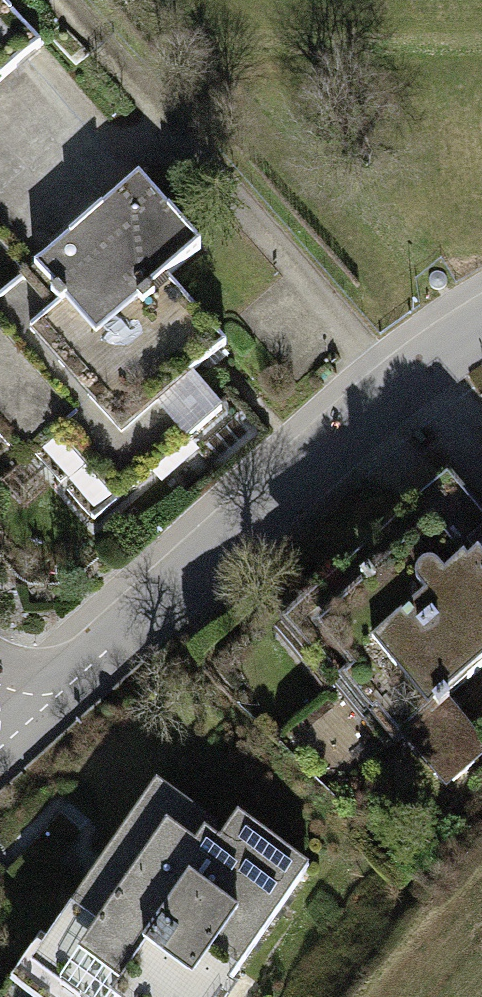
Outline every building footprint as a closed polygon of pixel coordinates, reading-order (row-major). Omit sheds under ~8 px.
[(40,45),(1,0),(0,0),(0,79),(40,45)] [(62,369),(166,278),(200,247),(138,177),(0,298),(62,369)] [(166,278),(62,369),(91,402),(121,436),(191,375),(225,345),(166,278)] [(23,462),(57,432),(91,402),(62,369),(0,298),(0,435),(23,462)] [(91,402),(57,432),(117,499),(220,408),(191,375),(121,436),(91,402)] [(289,616),(323,655),(328,651),(371,700),(377,695),(409,731),(435,708),(438,712),(448,703),(445,699),(481,668),(481,520),(447,480),(289,616)] [(323,655),(289,616),(271,631),(326,695),(333,688),(386,750),(409,731),(377,695),(371,700),(328,651),(323,655)] [(42,952),(71,972),(60,987),(75,996),(218,996),(309,865),(237,816),(217,845),(208,838),(216,826),(157,786),(49,943),(42,952)] [(49,943),(41,938),(12,979),(38,996),(75,996),(60,987),(71,972),(42,952),(49,943)]
